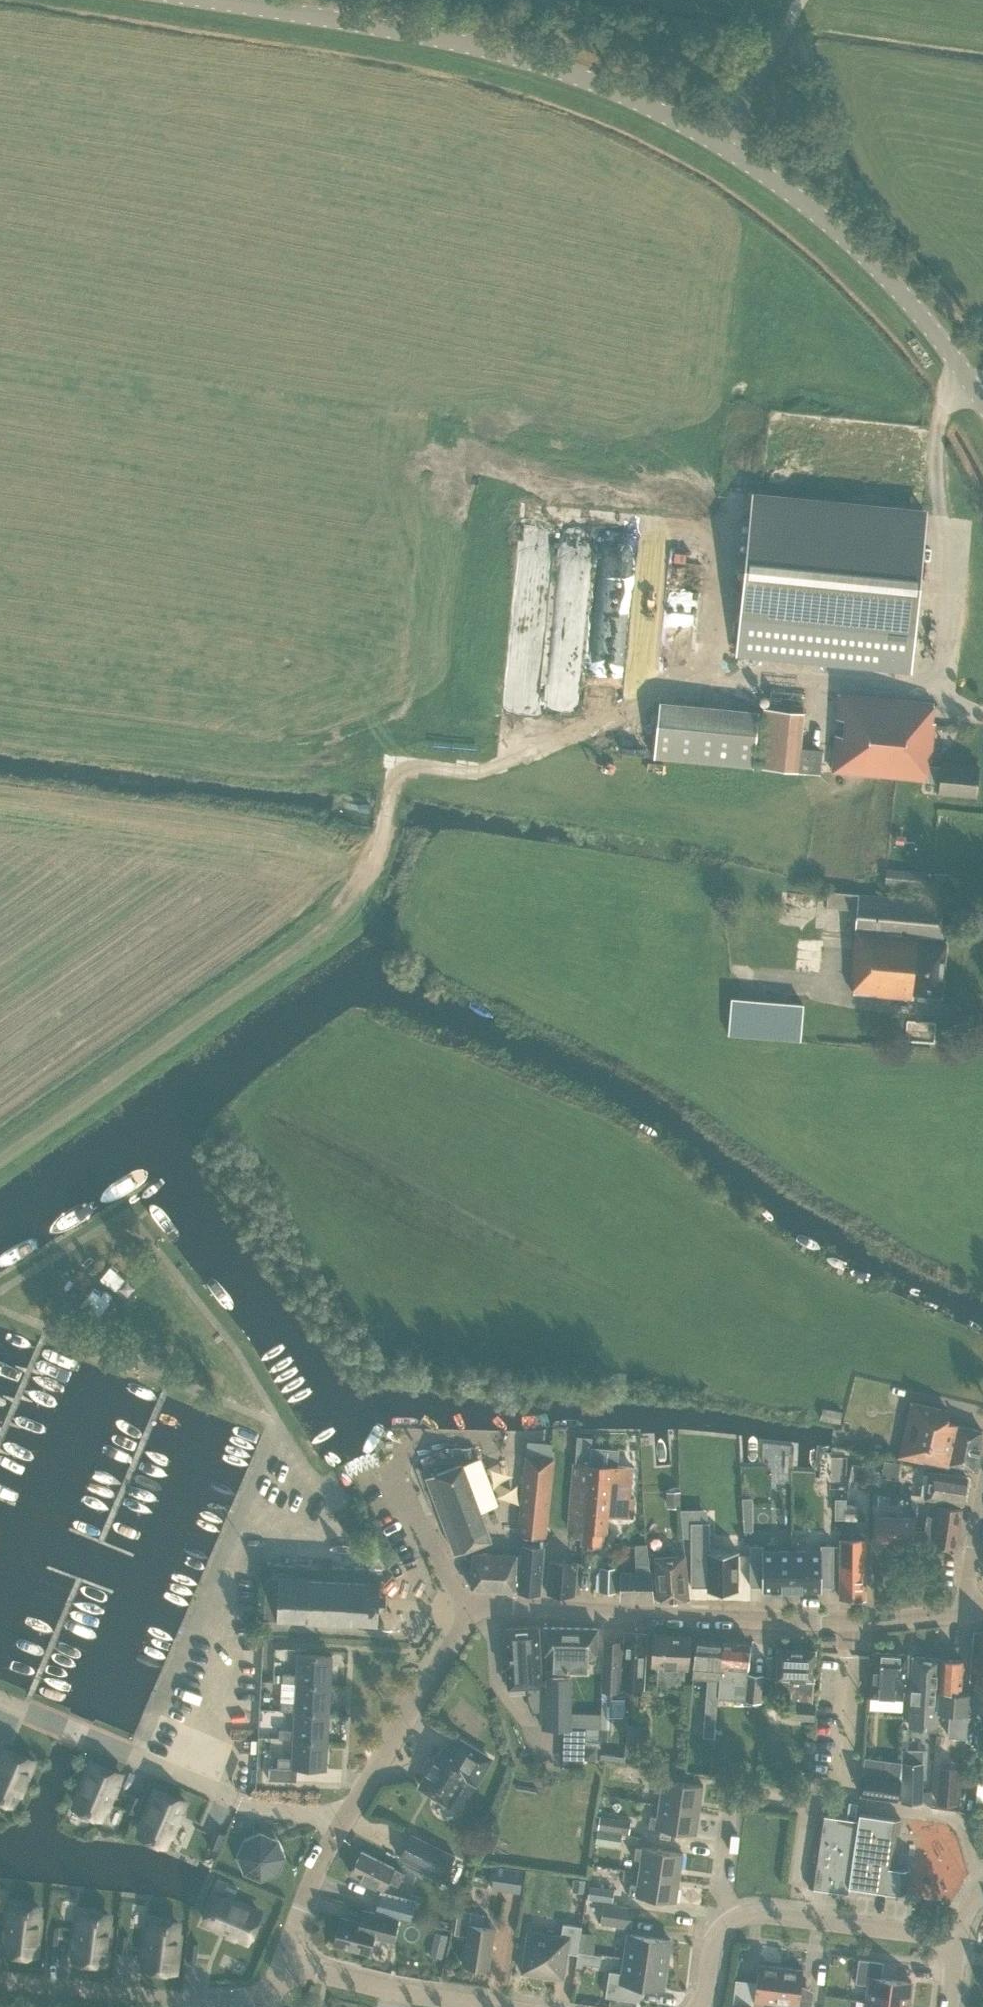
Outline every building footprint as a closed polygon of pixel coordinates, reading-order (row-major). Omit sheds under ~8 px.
[(746,574),(738,654),(909,671),(917,591),(925,509),(754,492),(746,574)] [(654,679),(660,559),(625,557),(626,551),(588,549),(588,546),(554,545),(552,599),(570,599),(569,617),(581,618),(579,651),(618,653),(617,668),(615,667),(615,677),(654,679)] [(539,689),(564,689),(562,604),(540,604),(539,564),(520,565),(520,574),(509,574),(509,586),(506,586),(507,622),(516,622),(516,634),(537,633),(539,689)] [(762,706),(756,767),(797,770),(820,772),(822,750),(822,748),(822,747),(801,745),(806,687),(771,683),(769,707),(762,706)] [(928,780),(929,779),(930,764),(935,721),(932,721),(934,701),(839,692),(832,771),(928,780)] [(660,700),(654,757),(752,767),(758,710),(660,700)] [(930,764),(929,779),(941,780),(940,790),(975,794),(978,764),(943,760),(942,765),(930,764)] [(918,938),(946,940),(949,901),(827,891),(826,907),(856,909),(854,932),(918,938)] [(742,964),(812,965),(813,931),(743,929),(742,964)] [(918,938),(854,932),(851,973),(854,973),(853,992),(913,997),(913,993),(918,938)] [(946,940),(918,938),(913,993),(941,995),(946,940)] [(803,1004),(731,997),(728,1033),(800,1040),(803,1004)] [(948,1409),(911,1401),(898,1456),(948,1467),(949,1463),(974,1468),(982,1430),(945,1421),(948,1409)] [(819,1407),(817,1417),(836,1421),(838,1410),(819,1407)] [(554,1457),(552,1457),(526,1454),(518,1534),(546,1536),(554,1457)] [(625,1515),(629,1465),(574,1461),(568,1527),(584,1528),(583,1544),(600,1545),(602,1529),(606,1530),(607,1514),(625,1515)] [(455,1552),(464,1549),(492,1538),(463,1462),(426,1476),(455,1552)] [(925,1494),(925,1497),(962,1503),(967,1476),(929,1470),(928,1475),(924,1474),(921,1494),(925,1494)] [(924,1529),(923,1540),(932,1541),(956,1545),(961,1508),(938,1504),(936,1516),(926,1515),(924,1529)] [(681,1509),(681,1535),(689,1535),(689,1585),(707,1585),(707,1590),(709,1590),(717,1590),(738,1590),(738,1551),(738,1550),(709,1550),(709,1521),(691,1521),(691,1509),(681,1509)] [(914,1540),(923,1540),(924,1529),(914,1528),(914,1516),(877,1516),(877,1540),(914,1540)] [(841,1540),(841,1574),(864,1575),(864,1540),(841,1540)] [(524,1543),(519,1589),(539,1591),(544,1545),(524,1543)] [(762,1545),(750,1545),(750,1585),(762,1585),(762,1591),(792,1591),(792,1551),(762,1551),(762,1545)] [(822,1552),(792,1551),(792,1591),(822,1592),(822,1585),(834,1585),(834,1545),(822,1545),(822,1552)] [(515,1589),(517,1554),(473,1551),(471,1587),(515,1589)] [(658,1599),(689,1598),(684,1555),(653,1557),(658,1599)] [(574,1593),(577,1561),(549,1559),(547,1592),(574,1593)] [(639,1562),(639,1570),(639,1572),(622,1571),(621,1597),(652,1598),(650,1563),(639,1562)] [(616,1566),(600,1565),(600,1590),(616,1591),(616,1566)] [(864,1575),(841,1574),(839,1574),(839,1597),(865,1597),(865,1575),(864,1575)] [(380,1581),(271,1575),(267,1575),(265,1617),(377,1623),(378,1611),(386,1611),(387,1594),(379,1594),(380,1581)] [(542,1625),(546,1676),(552,1676),(552,1668),(588,1668),(588,1653),(596,1653),(597,1627),(542,1625)] [(537,1626),(505,1628),(506,1649),(502,1649),(503,1667),(507,1666),(508,1687),(540,1685),(537,1626)] [(976,1666),(982,1667),(982,1631),(974,1630),(971,1666),(976,1666)] [(645,1632),(644,1632),(626,1631),(625,1640),(604,1640),(602,1691),(620,1691),(620,1686),(643,1687),(645,1632)] [(688,1666),(690,1634),(654,1632),(652,1665),(658,1665),(657,1685),(684,1686),(685,1666),(688,1666)] [(705,1735),(715,1736),(718,1695),(723,1641),(696,1639),(693,1675),(710,1677),(705,1735)] [(750,1643),(723,1641),(718,1695),(745,1698),(745,1699),(760,1700),(763,1674),(747,1672),(750,1643)] [(811,1703),(815,1649),(778,1648),(776,1689),(794,1690),(793,1702),(791,1702),(790,1717),(813,1719),(814,1703),(811,1703)] [(906,1685),(908,1653),(873,1651),(870,1695),(902,1697),(903,1685),(906,1685)] [(282,1681),(296,1682),(330,1683),(332,1655),(298,1653),(297,1673),(282,1672),(282,1681)] [(909,1724),(936,1726),(941,1657),(913,1655),(909,1724)] [(964,1746),(969,1691),(960,1691),(962,1659),(941,1657),(938,1710),(948,1711),(947,1732),(955,1733),(955,1746),(964,1746)] [(973,1707),(982,1708),(982,1667),(976,1666),(973,1707)] [(570,1725),(570,1677),(552,1676),(546,1676),(546,1681),(546,1692),(542,1692),(542,1725),(570,1725)] [(329,1711),(330,1683),(296,1682),(295,1701),(281,1700),(280,1709),(295,1710),(329,1711)] [(618,1711),(619,1693),(604,1693),(604,1710),(618,1711)] [(327,1739),(329,1711),(295,1710),(294,1729),(279,1728),(279,1737),(293,1738),(327,1739)] [(628,1722),(626,1754),(643,1755),(645,1723),(628,1722)] [(463,1778),(476,1786),(494,1757),(460,1736),(451,1752),(444,1748),(421,1786),(448,1802),(463,1778)] [(326,1768),(327,1739),(293,1738),(292,1757),(278,1756),(277,1766),(268,1766),(268,1779),(296,1780),(297,1766),(326,1768)] [(13,1803),(17,1792),(20,1793),(20,1792),(34,1760),(5,1747),(1,1758),(0,1758),(0,1797),(13,1803)] [(924,1761),(901,1760),(900,1801),(922,1802),(924,1761)] [(80,1795),(76,1806),(99,1816),(104,1805),(107,1806),(112,1793),(115,1794),(118,1785),(116,1784),(121,1773),(92,1761),(78,1794),(80,1795)] [(899,1777),(863,1771),(860,1795),(897,1801),(899,1777)] [(659,1802),(699,1808),(703,1784),(655,1777),(654,1789),(661,1790),(659,1802)] [(145,1822),(140,1833),(164,1844),(169,1833),(171,1834),(177,1820),(179,1821),(183,1813),(180,1812),(185,1800),(156,1788),(142,1821),(145,1822)] [(133,1793),(126,1809),(135,1813),(142,1797),(133,1793)] [(699,1808),(659,1802),(657,1815),(650,1813),(648,1826),(696,1833),(699,1808)] [(819,1813),(809,1886),(848,1891),(849,1885),(890,1891),(905,1893),(909,1868),(891,1865),(896,1830),(898,1831),(900,1817),(859,1811),(858,1818),(854,1818),(855,1812),(847,1811),(847,1817),(819,1813)] [(630,1817),(600,1812),(598,1825),(628,1829),(630,1817)] [(212,1839),(209,1846),(219,1850),(225,1833),(216,1829),(212,1839)] [(621,1832),(597,1829),(596,1842),(620,1845),(621,1832)] [(455,1854),(411,1832),(399,1856),(443,1878),(455,1854)] [(246,1839),(239,1855),(245,1871),(261,1877),(276,1871),(283,1856),(277,1840),(261,1833),(246,1839)] [(641,1858),(639,1870),(679,1876),(683,1852),(635,1845),(633,1857),(641,1858)] [(398,1884),(404,1871),(361,1850),(350,1872),(383,1888),(388,1879),(398,1884)] [(523,1870),(494,1866),(491,1888),(520,1892),(523,1870)] [(679,1876),(639,1870),(637,1882),(630,1881),(628,1894),(676,1901),(679,1876)] [(954,1894),(953,1875),(931,1875),(931,1894),(954,1894)] [(614,1887),(589,1884),(587,1898),(612,1901),(614,1887)] [(410,1899),(378,1892),(375,1904),(407,1912),(410,1899)] [(214,1895),(204,1919),(215,1924),(214,1926),(227,1932),(226,1934),(235,1938),(236,1935),(247,1940),(259,1911),(226,1897),(225,1900),(214,1895)] [(4,1928),(3,1937),(6,1938),(4,1950),(36,1953),(40,1917),(37,1917),(38,1905),(12,1902),(11,1914),(8,1914),(7,1928),(4,1928)] [(632,1906),(603,1902),(600,1923),(629,1927),(632,1906)] [(366,1922),(341,1916),(334,1943),(369,1952),(373,1936),(392,1941),(398,1916),(370,1909),(366,1922)] [(488,1967),(494,1926),(482,1924),(484,1913),(465,1910),(463,1923),(468,1924),(462,1963),(488,1967)] [(74,1936),(73,1946),(75,1946),(74,1958),(105,1962),(109,1926),(106,1925),(108,1913),(82,1911),(81,1923),(78,1922),(76,1937),(74,1936)] [(143,1944),(142,1954),(145,1954),(144,1966),(175,1969),(179,1934),(176,1933),(177,1921),(151,1919),(150,1930),(147,1930),(146,1945),(143,1944)] [(577,1953),(581,1925),(563,1922),(561,1936),(529,1931),(526,1953),(523,1952),(521,1971),(540,1974),(540,1972),(562,1975),(565,1951),(577,1953)] [(49,1924),(47,1942),(57,1943),(59,1925),(49,1924)] [(425,1949),(437,1951),(441,1927),(429,1925),(425,1949)] [(624,1956),(667,1963),(670,1938),(628,1932),(624,1956)] [(118,1933),(116,1950),(126,1952),(128,1934),(118,1933)] [(188,1941),(186,1958),(196,1960),(198,1942),(188,1941)] [(667,1963),(624,1956),(622,1971),(609,1969),(605,1995),(633,1999),(635,1983),(663,1987),(667,1963)] [(883,1960),(859,1956),(855,1981),(868,1983),(866,1999),(908,2005),(911,1980),(881,1976),(883,1960)] [(753,1999),(776,2002),(780,1966),(758,1963),(753,1999)] [(803,1968),(780,1966),(776,2002),(787,2003),(787,2006),(811,2006),(812,1996),(800,1988),(803,1968)]
